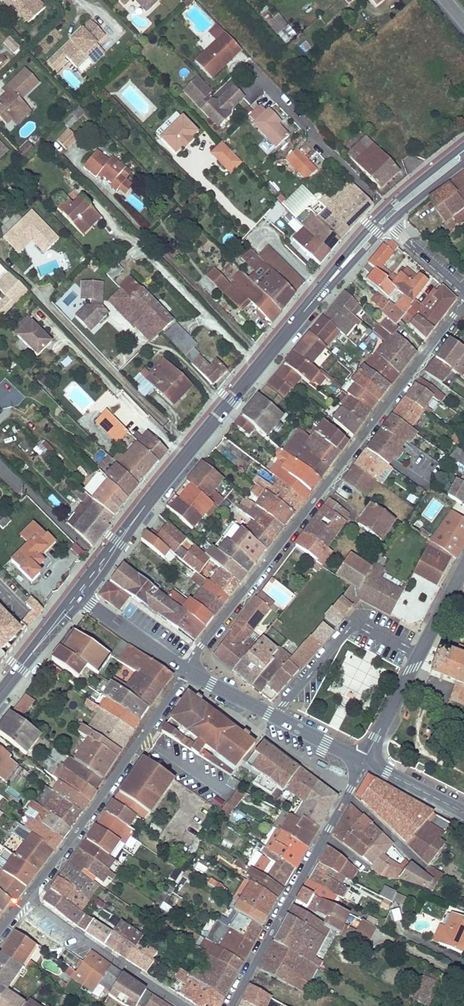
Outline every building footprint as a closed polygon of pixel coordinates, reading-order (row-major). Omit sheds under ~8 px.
[(38,0),(28,0),(27,1),(26,0),(1,0),(10,9),(8,11),(12,15),(15,12),(21,19),(22,17),(28,24),(45,8),(38,0)] [(146,13),(160,0),(134,0),(146,13)] [(188,0),(185,0),(182,3),(187,8),(195,1),(193,0),(190,2),(188,0)] [(21,19),(15,12),(12,15),(18,22),(21,19)] [(288,26),(279,14),(268,23),(277,34),(288,26)] [(105,35),(92,21),(75,38),(77,40),(74,44),(63,54),(78,68),(82,73),(92,63),(94,64),(105,53),(99,46),(88,57),(85,55),(97,44),(105,35)] [(224,64),(233,55),(235,57),(242,50),(226,34),(219,41),(219,40),(195,62),(212,79),(226,66),(224,64)] [(20,48),(10,37),(4,43),(14,54),(20,48)] [(85,55),(88,57),(99,46),(97,44),(85,55)] [(78,68),(63,54),(56,61),(71,76),(78,69),(78,68)] [(226,66),(235,57),(233,55),(224,64),(226,66)] [(26,69),(7,86),(11,90),(6,94),(0,100),(0,118),(6,125),(26,106),(21,100),(39,83),(26,69)] [(212,91),(199,77),(183,92),(212,121),(216,117),(222,123),(229,116),(227,114),(244,98),(233,87),(218,101),(211,101),(206,97),(212,91)] [(11,90),(7,86),(2,91),(6,94),(11,90)] [(16,126),(31,111),(26,106),(11,121),(16,126)] [(68,123),(70,126),(85,112),(80,106),(73,113),(76,116),(68,123)] [(266,112),(260,106),(249,116),(255,122),(253,124),(276,148),(289,136),(278,125),(281,122),(269,109),(266,112)] [(198,133),(182,117),(160,139),(176,155),(181,150),(183,151),(194,141),(192,139),(198,133)] [(222,123),(216,117),(212,121),(218,128),(222,123)] [(78,138),(68,130),(58,141),(67,150),(78,138)] [(399,171),(367,136),(348,155),(380,189),(399,171)] [(265,139),(259,145),(268,154),(274,148),(265,139)] [(29,143),(19,153),(25,159),(35,149),(29,143)] [(241,162),(223,143),(212,154),(230,173),(241,162)] [(294,172),(294,171),(296,174),(298,172),(299,171),(308,162),(297,150),(287,159),(292,164),(289,167),(294,172)] [(109,162),(97,151),(84,167),(96,178),(98,176),(99,174),(103,177),(111,184),(110,186),(116,191),(131,173),(113,158),(109,162)] [(317,170),(308,162),(299,171),(306,177),(308,180),(317,170)] [(299,171),(298,172),(304,179),(306,177),(299,171)] [(429,200),(453,233),(463,225),(463,176),(462,174),(449,184),(429,200)] [(317,216),(315,218),(339,242),(348,232),(373,206),(352,184),(346,191),(333,204),(330,201),(325,196),(319,202),(325,208),(317,216)] [(295,219),(304,210),(316,199),(304,186),(283,206),(288,211),(290,213),(295,219)] [(346,191),(343,188),(330,201),(333,204),(346,191)] [(198,196),(193,191),(182,202),(186,207),(198,196)] [(65,198),(62,195),(54,202),(57,206),(65,198)] [(133,195),(128,200),(139,211),(144,206),(133,195)] [(192,213),(204,202),(198,196),(186,207),(192,213)] [(93,209),(82,197),(74,205),(66,197),(65,198),(57,206),(56,207),(80,232),(95,218),(90,213),(93,209)] [(83,235),(101,217),(93,209),(90,213),(95,218),(80,232),(83,235)] [(58,239),(31,212),(4,238),(15,249),(21,243),(25,247),(33,239),(36,239),(47,251),(58,239)] [(295,219),(290,213),(285,218),(290,223),(295,219)] [(312,214),(301,225),(304,228),(329,254),(339,242),(315,218),(312,214)] [(304,228),(293,240),(320,266),(329,254),(304,228)] [(47,251),(36,239),(33,239),(32,240),(44,253),(47,251)] [(18,253),(25,247),(21,243),(15,249),(18,253)] [(393,253),(384,245),(368,264),(387,281),(391,276),(381,267),(393,253)] [(268,246),(258,257),(295,295),(305,283),(268,246)] [(258,257),(251,250),(242,259),(256,274),(250,281),(281,312),(295,295),(258,257)] [(111,279),(122,269),(115,262),(105,273),(111,279)] [(368,264),(364,269),(372,276),(366,283),(387,301),(396,291),(386,282),(387,281),(368,264)] [(214,269),(207,276),(221,291),(228,283),(214,269)] [(396,291),(404,296),(412,303),(413,302),(415,300),(428,282),(419,276),(417,278),(415,281),(412,279),(415,276),(406,269),(398,279),(392,275),(391,276),(387,281),(386,282),(396,291)] [(250,281),(241,272),(232,279),(236,283),(231,287),(224,294),(241,312),(250,303),(259,311),(256,314),(263,320),(265,317),(272,324),(281,312),(250,281)] [(10,274),(0,284),(0,289),(8,297),(16,305),(29,292),(10,274)] [(148,296),(130,277),(119,288),(121,290),(137,306),(148,296)] [(76,313),(91,330),(110,312),(103,306),(104,281),(82,280),(81,299),(91,299),(91,303),(86,303),(76,313)] [(231,287),(228,283),(221,291),(224,294),(231,287)] [(416,318),(433,331),(457,300),(442,286),(437,292),(416,318)] [(411,308),(405,316),(402,319),(409,327),(416,318),(437,292),(434,289),(422,305),(420,308),(413,302),(412,303),(409,307),(411,308)] [(161,331),(137,306),(121,290),(109,301),(133,327),(134,325),(150,341),(161,331)] [(350,313),(357,304),(345,293),(337,302),(323,318),(339,332),(344,336),(354,324),(358,320),(354,317),(351,314),(350,313)] [(172,321),(148,296),(137,306),(161,331),(172,321)] [(412,303),(404,296),(394,307),(405,316),(411,308),(409,307),(412,303)] [(0,305),(0,319),(1,320),(16,305),(8,297),(0,305)] [(405,316),(394,307),(389,302),(380,312),(387,318),(383,323),(381,326),(392,336),(385,344),(382,347),(376,354),(399,375),(416,353),(395,333),(399,328),(396,326),(402,319),(405,316)] [(350,313),(351,314),(354,317),(362,308),(357,304),(350,313)] [(51,342),(26,317),(12,331),(37,356),(51,342)] [(323,318),(310,334),(322,346),(325,343),(328,345),(339,332),(323,318)] [(416,318),(409,327),(425,341),(433,331),(416,318)] [(184,331),(177,324),(169,331),(176,338),(184,331)] [(379,325),(372,333),(378,338),(385,344),(392,336),(381,326),(379,325)] [(166,336),(164,335),(161,331),(150,341),(155,347),(166,336)] [(178,350),(191,338),(184,331),(176,338),(169,331),(164,335),(166,336),(178,350)] [(322,346),(310,334),(302,344),(318,357),(326,348),(322,346)] [(377,339),(372,334),(369,337),(374,342),(377,339)] [(210,366),(193,348),(197,344),(191,338),(178,350),(212,385),(220,376),(218,374),(224,369),(216,361),(210,366)] [(435,359),(452,371),(463,379),(463,352),(449,341),(435,359)] [(318,357),(302,344),(294,353),(310,366),(318,357)] [(318,372),(310,366),(294,353),(288,360),(285,365),(284,365),(299,376),(301,378),(309,384),(318,372)] [(376,354),(373,357),(365,367),(390,386),(399,375),(376,354)] [(192,385),(164,359),(150,374),(145,379),(154,388),(172,406),(192,385)] [(426,374),(441,384),(452,371),(435,359),(425,373),(426,374)] [(299,376),(284,365),(275,376),(289,387),(299,376)] [(359,367),(357,370),(359,373),(361,377),(383,394),(390,386),(365,367),(362,370),(359,367)] [(145,379),(150,374),(145,369),(135,379),(150,393),(154,388),(145,379)] [(357,376),(351,382),(355,386),(377,403),(383,394),(361,377),(359,373),(357,376)] [(320,375),(314,383),(320,387),(326,380),(320,375)] [(275,376),(267,386),(277,394),(282,398),(283,398),(291,389),(289,387),(275,376)] [(299,376),(289,387),(291,389),(292,389),(301,378),(299,376)] [(416,385),(433,396),(437,390),(422,379),(421,378),(416,385)] [(416,385),(405,399),(423,411),(426,407),(433,397),(433,396),(416,385)] [(267,386),(261,393),(272,401),(277,394),(267,386)] [(377,403),(355,386),(347,395),(347,396),(369,413),(377,403)] [(200,389),(190,389),(190,405),(200,405),(200,389)] [(433,396),(433,397),(441,402),(445,396),(437,390),(433,396)] [(282,398),(277,394),(272,401),(276,405),(282,398)] [(283,416),(258,396),(251,405),(254,407),(251,412),(248,408),(241,417),(254,428),(266,437),(271,431),(277,423),(283,416)] [(369,413),(347,396),(340,404),(344,407),(342,409),(362,424),(369,413)] [(392,417),(411,429),(423,411),(405,399),(392,417)] [(362,424),(342,409),(332,420),(349,434),(352,437),(362,424)] [(112,416),(106,410),(95,421),(104,430),(115,419),(112,416)] [(254,428),(241,417),(235,424),(249,435),(254,428)] [(388,444),(395,449),(398,445),(408,451),(414,443),(406,436),(411,429),(392,417),(381,431),(391,437),(388,444)] [(123,427),(115,419),(104,430),(112,438),(123,427)] [(348,442),(344,439),(324,421),(315,433),(326,440),(325,442),(339,454),(348,442)] [(277,423),(271,431),(277,435),(283,428),(277,423)] [(128,432),(123,427),(112,438),(117,444),(128,432)] [(300,430),(284,452),(320,480),(328,469),(310,455),(313,452),(305,446),(310,438),(300,430)] [(387,465),(396,453),(393,451),(395,449),(388,444),(391,437),(381,431),(366,451),(387,465)] [(326,440),(315,433),(314,432),(310,438),(305,446),(313,452),(310,455),(328,469),(339,454),(325,442),(326,440)] [(166,452),(147,433),(143,438),(137,433),(133,438),(138,443),(137,445),(158,463),(166,452)] [(455,433),(450,442),(457,446),(462,437),(455,433)] [(50,447),(45,441),(38,448),(44,454),(50,447)] [(122,460),(117,465),(117,466),(116,466),(138,487),(158,463),(137,445),(124,458),(122,460)] [(395,449),(393,451),(396,453),(403,459),(408,451),(398,445),(395,449)] [(53,450),(50,447),(44,454),(47,457),(53,450)] [(449,458),(457,462),(463,467),(463,454),(463,453),(455,448),(449,458)] [(282,470),(276,477),(304,501),(310,492),(320,480),(284,452),(280,449),(276,455),(276,458),(278,460),(275,465),(282,470)] [(366,451),(355,466),(376,480),(379,482),(381,479),(378,477),(384,469),(388,472),(391,468),(387,465),(366,451)] [(122,460),(119,456),(114,461),(117,465),(122,460)] [(114,461),(109,457),(107,459),(111,462),(108,466),(113,470),(106,477),(106,478),(128,500),(138,487),(116,466),(117,465),(114,461)] [(447,462),(444,465),(452,469),(457,462),(449,458),(447,462)] [(196,470),(186,482),(191,486),(216,508),(219,503),(215,500),(219,496),(213,490),(223,479),(202,463),(196,470)] [(276,477),(282,470),(275,465),(269,472),(274,476),(276,477)] [(355,466),(343,482),(355,491),(364,497),(376,480),(355,466)] [(101,474),(85,494),(113,517),(114,517),(128,500),(106,478),(101,474)] [(257,475),(252,482),(256,485),(294,515),(304,501),(276,477),(274,476),(268,484),(257,475)] [(459,482),(457,480),(447,497),(463,506),(463,485),(459,482)] [(216,508),(191,486),(186,482),(174,497),(178,500),(179,501),(200,519),(205,514),(212,520),(220,511),(216,508)] [(294,515),(256,485),(251,491),(262,500),(256,507),(283,528),(294,515)] [(108,525),(113,517),(85,494),(77,487),(76,488),(71,492),(82,503),(68,523),(93,547),(110,526),(108,525)] [(224,500),(219,496),(215,500),(219,503),(220,504),(224,500)] [(200,519),(179,501),(178,500),(174,497),(166,507),(169,510),(192,529),(200,519)] [(251,524),(244,532),(266,551),(283,528),(256,507),(247,499),(239,510),(256,523),(254,526),(251,524)] [(330,499),(324,507),(346,523),(349,520),(346,517),(348,513),(330,499)] [(369,516),(361,527),(381,541),(396,520),(373,504),(366,513),(369,516)] [(346,523),(324,507),(314,520),(335,535),(336,536),(346,523)] [(430,542),(431,542),(455,559),(456,560),(463,543),(463,520),(452,512),(430,542)] [(365,516),(358,525),(361,527),(369,516),(366,513),(365,516)] [(11,521),(6,516),(0,522),(0,526),(3,529),(11,521)] [(335,535),(314,520),(305,534),(326,548),(335,535)] [(168,523),(155,539),(157,541),(174,555),(180,547),(187,539),(186,539),(168,523)] [(209,527),(205,523),(199,529),(203,533),(209,527)] [(45,560),(41,556),(39,554),(48,544),(51,541),(46,536),(41,532),(33,524),(21,536),(29,544),(11,562),(32,582),(41,573),(37,568),(45,560)] [(232,542),(239,532),(232,528),(226,539),(232,542)] [(421,529),(418,533),(427,539),(430,536),(421,529)] [(266,551),(244,532),(243,530),(231,545),(252,563),(254,565),(265,551),(266,551)] [(155,539),(147,533),(141,540),(151,548),(157,541),(155,539)] [(48,544),(39,554),(41,556),(55,541),(48,534),(46,536),(51,541),(48,544)] [(305,534),(296,546),(317,561),(316,563),(317,563),(313,569),(316,572),(321,566),(332,552),(326,548),(305,534)] [(221,547),(226,541),(223,538),(218,543),(221,547)] [(252,563),(231,545),(226,541),(221,547),(218,543),(214,548),(245,573),(252,563)] [(85,553),(75,544),(71,548),(80,558),(85,553)] [(210,560),(206,556),(194,546),(188,553),(182,561),(198,574),(198,575),(210,560)] [(188,553),(180,547),(174,555),(182,561),(188,553)] [(245,573),(214,548),(206,556),(210,560),(222,570),(239,585),(247,575),(245,573)] [(437,586),(448,566),(425,553),(414,573),(437,586)] [(359,591),(371,568),(350,554),(336,576),(351,586),(359,591)] [(342,598),(353,607),(360,599),(391,616),(391,615),(403,592),(380,579),(382,573),(385,569),(382,568),(386,560),(378,556),(371,568),(359,591),(351,586),(342,598)] [(245,573),(247,575),(254,565),(252,563),(245,573)] [(152,587),(123,564),(110,582),(130,596),(156,615),(159,612),(148,604),(158,592),(157,590),(152,587)] [(210,584),(228,599),(239,585),(222,570),(210,584)] [(403,592),(408,583),(403,580),(401,584),(382,573),(380,579),(403,592)] [(228,599),(210,584),(198,575),(198,574),(192,581),(203,589),(223,606),(223,605),(228,599)] [(130,596),(110,582),(108,585),(99,596),(119,611),(130,596)] [(223,606),(203,589),(193,602),(213,618),(223,606)] [(172,591),(166,598),(168,599),(205,628),(213,618),(193,602),(191,600),(188,604),(172,591)] [(255,646),(247,639),(274,604),(261,592),(256,598),(214,655),(233,672),(255,646)] [(24,604),(33,613),(17,628),(0,611),(0,657),(45,612),(31,598),(24,604)] [(353,607),(342,598),(332,609),(343,619),(344,618),(345,618),(345,617),(352,609),(353,609),(352,608),(353,607)] [(159,612),(156,615),(195,642),(205,628),(168,599),(159,612)] [(343,619),(332,609),(325,618),(336,627),(343,619)] [(288,662),(298,671),(321,645),(315,641),(320,634),(326,639),(333,631),(323,623),(311,637),(310,637),(305,642),(291,658),(288,662)] [(79,635),(73,631),(61,648),(99,675),(111,656),(79,635)] [(255,646),(233,672),(252,687),(274,661),(272,659),(278,651),(262,637),(255,646)] [(123,640),(111,656),(137,673),(138,674),(141,670),(163,688),(172,676),(130,645),(123,640)] [(430,675),(440,678),(439,681),(441,682),(442,679),(456,684),(450,700),(463,705),(463,647),(459,646),(456,653),(452,652),(453,650),(451,649),(450,652),(440,648),(438,654),(436,653),(435,657),(436,659),(434,664),(432,664),(430,668),(432,669),(430,675)] [(52,659),(52,660),(78,678),(86,667),(60,649),(54,657),(52,659)] [(291,658),(280,650),(278,651),(272,659),(274,661),(252,687),(261,695),(271,702),(277,696),(298,671),(288,662),(291,658)] [(63,672),(50,663),(45,670),(47,671),(50,673),(58,679),(63,672)] [(119,672),(112,684),(148,709),(156,698),(163,688),(141,670),(138,674),(137,673),(132,680),(119,672)] [(112,684),(111,683),(103,696),(107,699),(139,722),(148,709),(112,684)] [(207,709),(200,704),(194,699),(193,698),(188,694),(171,719),(166,725),(161,732),(231,777),(255,746),(248,740),(242,736),(240,734),(236,731),(215,715),(212,713),(207,709)] [(26,712),(34,701),(25,695),(17,706),(26,712)] [(107,699),(101,709),(133,731),(139,722),(107,699)] [(103,716),(93,733),(121,751),(133,731),(101,709),(94,704),(91,708),(99,713),(103,716)] [(17,706),(10,714),(19,720),(26,712),(17,706)] [(99,713),(88,729),(92,733),(93,733),(103,716),(99,713)] [(0,727),(0,735),(26,756),(40,736),(19,720),(10,714),(0,727)] [(88,729),(83,727),(78,734),(88,740),(92,733),(88,729)] [(92,733),(88,740),(116,758),(121,751),(93,733),(92,733)] [(116,758),(88,740),(74,761),(101,781),(116,758)] [(263,742),(246,765),(282,792),(285,789),(303,800),(305,802),(303,806),(295,818),(300,822),(303,818),(319,829),(336,798),(315,781),(299,769),(277,752),(263,742)] [(25,772),(9,759),(11,757),(0,748),(0,779),(2,780),(19,793),(31,777),(25,772)] [(70,758),(62,767),(65,769),(95,791),(99,785),(101,781),(74,761),(70,758)] [(136,774),(121,795),(147,813),(148,813),(162,793),(165,794),(169,788),(175,780),(144,759),(138,766),(134,772),(136,774)] [(415,770),(423,774),(427,767),(418,763),(415,770)] [(95,791),(65,769),(59,779),(55,775),(54,778),(59,782),(89,803),(96,792),(95,791)] [(121,795),(136,774),(134,772),(119,793),(121,795)] [(407,844),(426,822),(434,813),(368,776),(356,797),(360,800),(361,800),(372,809),(378,815),(386,823),(394,831),(407,844)] [(53,793),(55,795),(81,814),(89,803),(59,782),(53,793)] [(8,787),(4,794),(14,801),(19,794),(8,787)] [(46,794),(37,806),(43,811),(70,831),(81,814),(55,795),(53,793),(47,789),(44,792),(46,794)] [(234,808),(246,793),(238,789),(226,804),(234,808)] [(119,793),(113,802),(136,817),(142,821),(147,813),(121,795),(119,793)] [(150,815),(165,794),(162,793),(148,813),(150,815)] [(222,808),(226,800),(219,797),(215,805),(222,808)] [(30,809),(26,814),(31,818),(62,841),(70,831),(43,811),(37,806),(32,802),(28,807),(30,809)] [(113,802),(105,813),(128,827),(136,817),(113,802)] [(220,811),(218,814),(225,820),(234,808),(226,804),(220,811)] [(362,817),(350,806),(341,822),(350,831),(352,829),(362,817)] [(300,822),(295,818),(291,815),(284,812),(274,827),(281,832),(308,848),(319,829),(303,818),(300,822)] [(105,813),(96,826),(119,841),(126,845),(126,844),(131,837),(135,831),(128,827),(105,813)] [(426,822),(407,844),(421,858),(437,839),(442,833),(451,823),(449,822),(434,813),(426,822)] [(371,826),(362,817),(352,829),(361,837),(371,826)] [(62,841),(31,818),(24,829),(54,852),(62,841)] [(373,846),(361,837),(352,829),(350,831),(341,822),(334,836),(363,858),(373,846)] [(19,825),(17,828),(13,833),(26,843),(16,857),(38,873),(54,852),(24,829),(19,825)] [(96,826),(86,841),(109,856),(113,860),(121,848),(132,856),(136,850),(126,844),(126,845),(119,841),(96,826)] [(382,835),(371,826),(361,837),(373,846),(382,835)] [(281,832),(271,850),(296,867),(308,848),(281,832)] [(373,846),(363,858),(373,866),(372,868),(380,875),(398,879),(409,865),(405,860),(399,867),(388,859),(383,855),(392,845),(382,835),(373,846)] [(230,850),(233,843),(224,839),(221,845),(230,850)] [(437,839),(421,858),(429,865),(438,853),(445,845),(437,839)] [(86,841),(79,851),(107,870),(113,863),(116,865),(118,862),(113,860),(109,856),(86,841)] [(276,863),(267,879),(283,890),(296,867),(271,850),(265,847),(262,853),(266,855),(266,856),(276,863)] [(328,847),(319,863),(345,878),(352,866),(349,863),(347,861),(328,847)] [(79,851),(69,865),(91,881),(94,877),(102,883),(107,877),(112,880),(115,875),(107,870),(79,851)] [(38,873),(16,857),(15,856),(4,872),(26,888),(38,873)] [(253,885),(277,901),(283,890),(267,879),(237,860),(233,865),(248,875),(247,876),(250,878),(255,881),(253,885)] [(319,863),(309,880),(335,896),(344,900),(349,890),(341,885),(345,878),(319,863)] [(69,865),(59,879),(86,898),(89,894),(84,891),(91,881),(69,865)] [(398,879),(399,879),(412,883),(433,891),(435,885),(443,874),(431,867),(423,876),(409,865),(398,879)] [(350,881),(358,870),(352,866),(345,878),(350,881)] [(185,873),(183,877),(191,882),(195,875),(187,870),(185,873)] [(10,901),(16,901),(26,888),(4,872),(0,876),(0,893),(10,901)] [(59,879),(51,890),(77,909),(82,902),(88,906),(91,901),(86,898),(59,879)] [(210,879),(208,883),(219,890),(222,886),(210,879)] [(309,880),(303,890),(314,896),(322,901),(329,905),(335,896),(309,880)] [(246,881),(233,899),(238,902),(251,884),(248,882),(246,881)] [(251,884),(238,902),(266,920),(277,901),(253,885),(251,884)] [(171,895),(173,893),(175,889),(170,886),(166,892),(171,895)] [(392,902),(393,901),(396,893),(385,887),(380,896),(392,902)] [(44,902),(64,918),(67,919),(77,927),(95,939),(103,927),(77,909),(51,890),(44,902)] [(314,896),(303,890),(296,902),(306,908),(314,896)] [(164,891),(155,905),(162,910),(171,895),(166,892),(164,891)] [(1,913),(10,901),(0,893),(0,913),(1,913)] [(173,893),(171,895),(162,910),(172,917),(176,912),(180,914),(183,908),(179,905),(183,899),(173,893)] [(400,904),(403,896),(396,893),(393,901),(400,904)] [(89,894),(86,898),(91,901),(103,910),(105,905),(99,901),(101,898),(98,896),(95,898),(89,894)] [(322,901),(314,896),(306,908),(316,913),(322,901)] [(233,899),(228,907),(234,910),(262,928),(266,920),(238,902),(233,899)] [(349,914),(329,905),(322,901),(316,913),(327,920),(329,917),(344,924),(349,914)] [(162,910),(155,905),(150,912),(157,917),(162,910)] [(293,906),(274,942),(317,966),(318,967),(321,961),(314,958),(330,929),(339,934),(343,925),(344,924),(329,917),(327,920),(325,924),(293,906)] [(60,945),(66,950),(73,939),(55,926),(33,909),(24,921),(60,945)] [(225,920),(223,924),(253,944),(262,928),(234,910),(227,921),(225,920)] [(463,947),(463,919),(462,919),(452,914),(446,927),(440,925),(433,941),(461,954),(463,947)] [(367,944),(376,928),(362,920),(357,931),(354,937),(355,937),(367,944)] [(16,932),(39,947),(53,956),(60,945),(24,921),(23,921),(25,922),(18,932),(16,931),(16,932)] [(253,944),(223,924),(218,921),(206,939),(243,963),(253,944)] [(121,923),(113,934),(120,939),(112,950),(127,960),(138,945),(143,938),(121,923)] [(357,931),(343,925),(339,934),(353,941),(355,937),(354,937),(357,931)] [(16,932),(2,955),(25,969),(30,961),(39,947),(16,932)] [(120,939),(113,934),(105,946),(112,950),(120,939)] [(206,939),(201,936),(195,946),(237,973),(243,963),(206,939)] [(317,967),(273,942),(265,958),(309,981),(317,967)] [(152,961),(157,953),(152,950),(146,946),(144,950),(138,945),(127,960),(136,966),(142,970),(146,973),(154,963),(152,961)] [(187,973),(223,999),(237,973),(195,946),(191,952),(188,950),(186,954),(208,968),(202,977),(194,971),(194,972),(189,970),(187,973)] [(84,962),(79,969),(76,972),(73,978),(83,985),(102,960),(91,952),(84,962)] [(309,981),(265,958),(259,969),(303,992),(304,991),(309,981)] [(80,960),(75,966),(79,969),(84,962),(80,960)] [(102,960),(83,985),(87,988),(93,992),(99,984),(105,989),(104,991),(109,995),(110,993),(123,975),(102,960)] [(30,961),(25,969),(29,972),(34,964),(30,961)] [(69,968),(66,973),(73,978),(76,972),(72,970),(69,968)] [(180,995),(184,998),(197,1005),(219,1005),(223,999),(187,973),(180,969),(175,976),(186,984),(180,995)] [(440,979),(431,974),(429,979),(437,984),(440,979)] [(123,975),(110,993),(120,999),(132,981),(123,975)] [(417,1002),(429,979),(424,977),(413,999),(417,1002)] [(437,984),(429,979),(417,1002),(426,1005),(437,984)] [(58,990),(62,993),(67,986),(63,983),(58,990)] [(243,999),(254,1005),(266,1005),(270,998),(270,997),(256,989),(257,986),(253,983),(251,986),(250,985),(243,999)] [(129,1000),(138,1005),(146,991),(138,985),(129,1000)] [(25,1004),(8,993),(5,991),(0,987),(0,1005),(24,1005),(25,1004)] [(270,998),(284,1005),(311,1005),(299,999),(276,987),(270,997),(270,998)] [(138,1005),(169,1005),(153,996),(146,991),(138,1005)]
